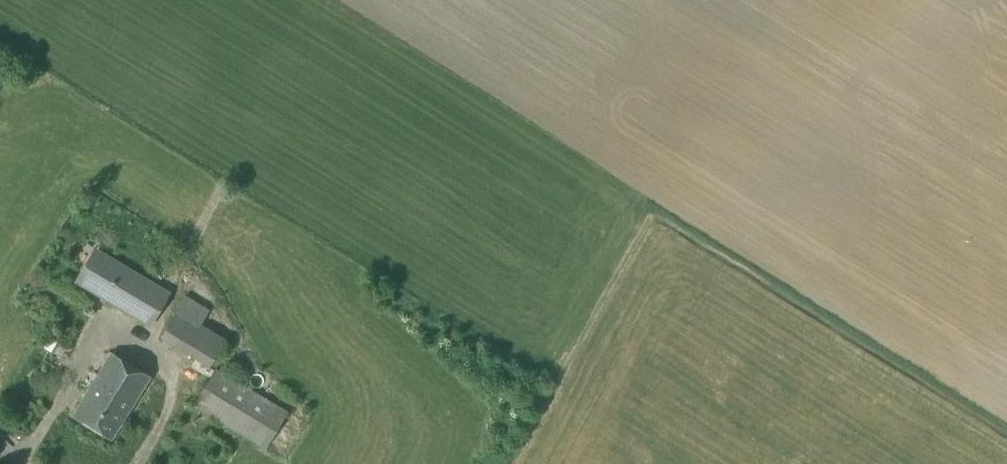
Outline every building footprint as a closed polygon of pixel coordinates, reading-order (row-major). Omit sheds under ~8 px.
[(146,325),(166,293),(98,252),(78,285),(146,325)] [(209,368),(225,339),(201,324),(209,310),(184,295),(160,338),(209,368)] [(111,438),(148,377),(111,354),(73,415),(111,438)] [(265,450),(287,411),(214,368),(193,406),(265,450)]
